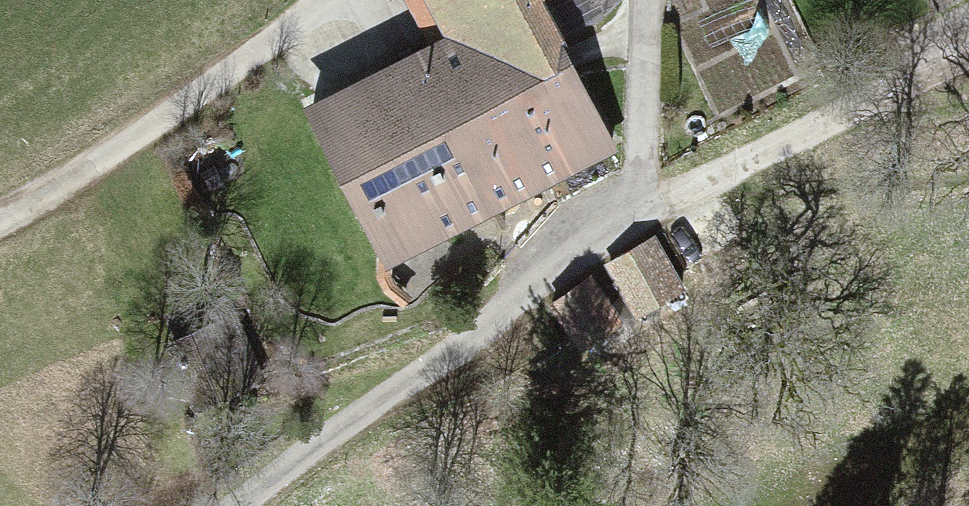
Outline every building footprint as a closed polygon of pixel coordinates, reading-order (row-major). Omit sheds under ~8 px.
[(306,110),(379,262),(614,150),(542,0),(425,0),(446,43),(306,110)] [(655,240),(605,266),(633,320),(684,294),(655,240)] [(590,277),(550,304),(582,350),(621,323),(590,277)]
